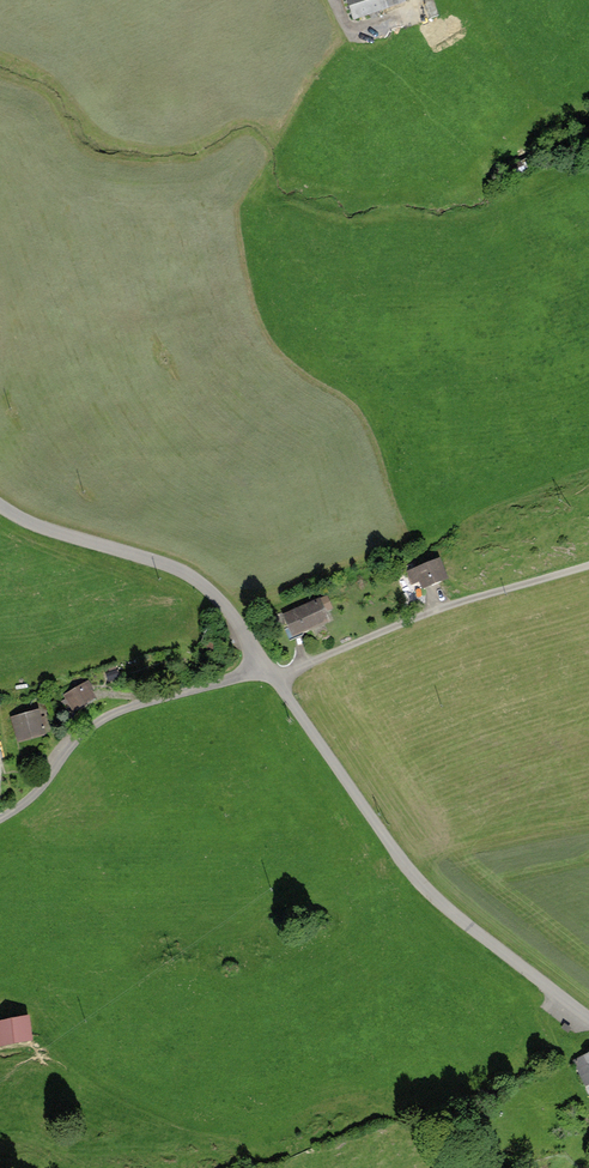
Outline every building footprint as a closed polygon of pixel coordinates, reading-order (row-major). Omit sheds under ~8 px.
[(354,18),(405,3),(404,0),(349,0),(354,18)] [(446,560),(407,573),(412,588),(423,584),(425,591),(454,581),(446,560)] [(326,599),(286,617),(296,640),(336,622),(326,599)] [(91,685),(68,699),(77,715),(101,700),(91,685)] [(42,713),(14,720),(20,743),(48,736),(42,713)] [(0,1022),(0,1048),(34,1044),(31,1019),(0,1022)] [(573,1030),(566,1024),(563,1028),(569,1034),(573,1030)] [(574,1059),(588,1091),(588,1052),(574,1059)] [(300,1159),(303,1167),(315,1167),(311,1155),(300,1159)]
